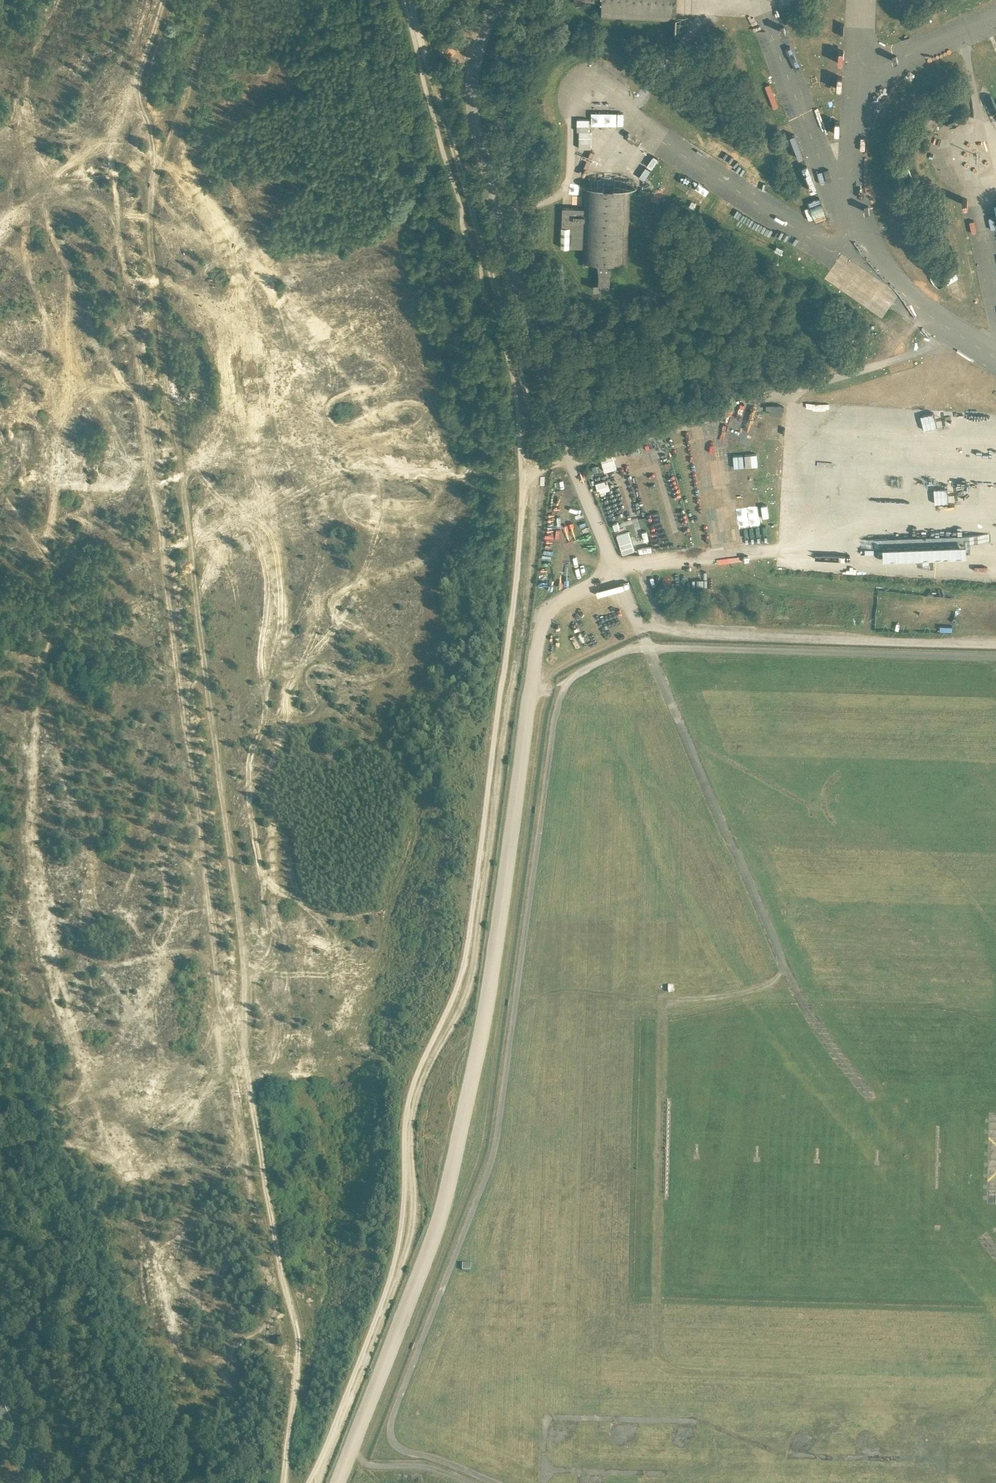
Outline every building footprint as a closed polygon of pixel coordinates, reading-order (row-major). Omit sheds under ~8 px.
[(590,0),(602,3),(602,11),(597,11),(597,17),(601,17),(601,18),(677,22),(678,0),(582,0),(590,0)] [(631,187),(585,185),(584,208),(563,207),(561,247),(582,247),(582,261),(583,261),(583,266),(589,266),(589,261),(598,261),(599,273),(599,283),(595,283),(595,289),(614,290),(614,283),(610,283),(611,274),(613,262),(621,262),(621,267),(627,267),(627,263),(628,262),(631,187)] [(783,405),(770,404),(770,405),(767,404),(766,409),(769,409),(769,413),(782,414),(783,405)]
